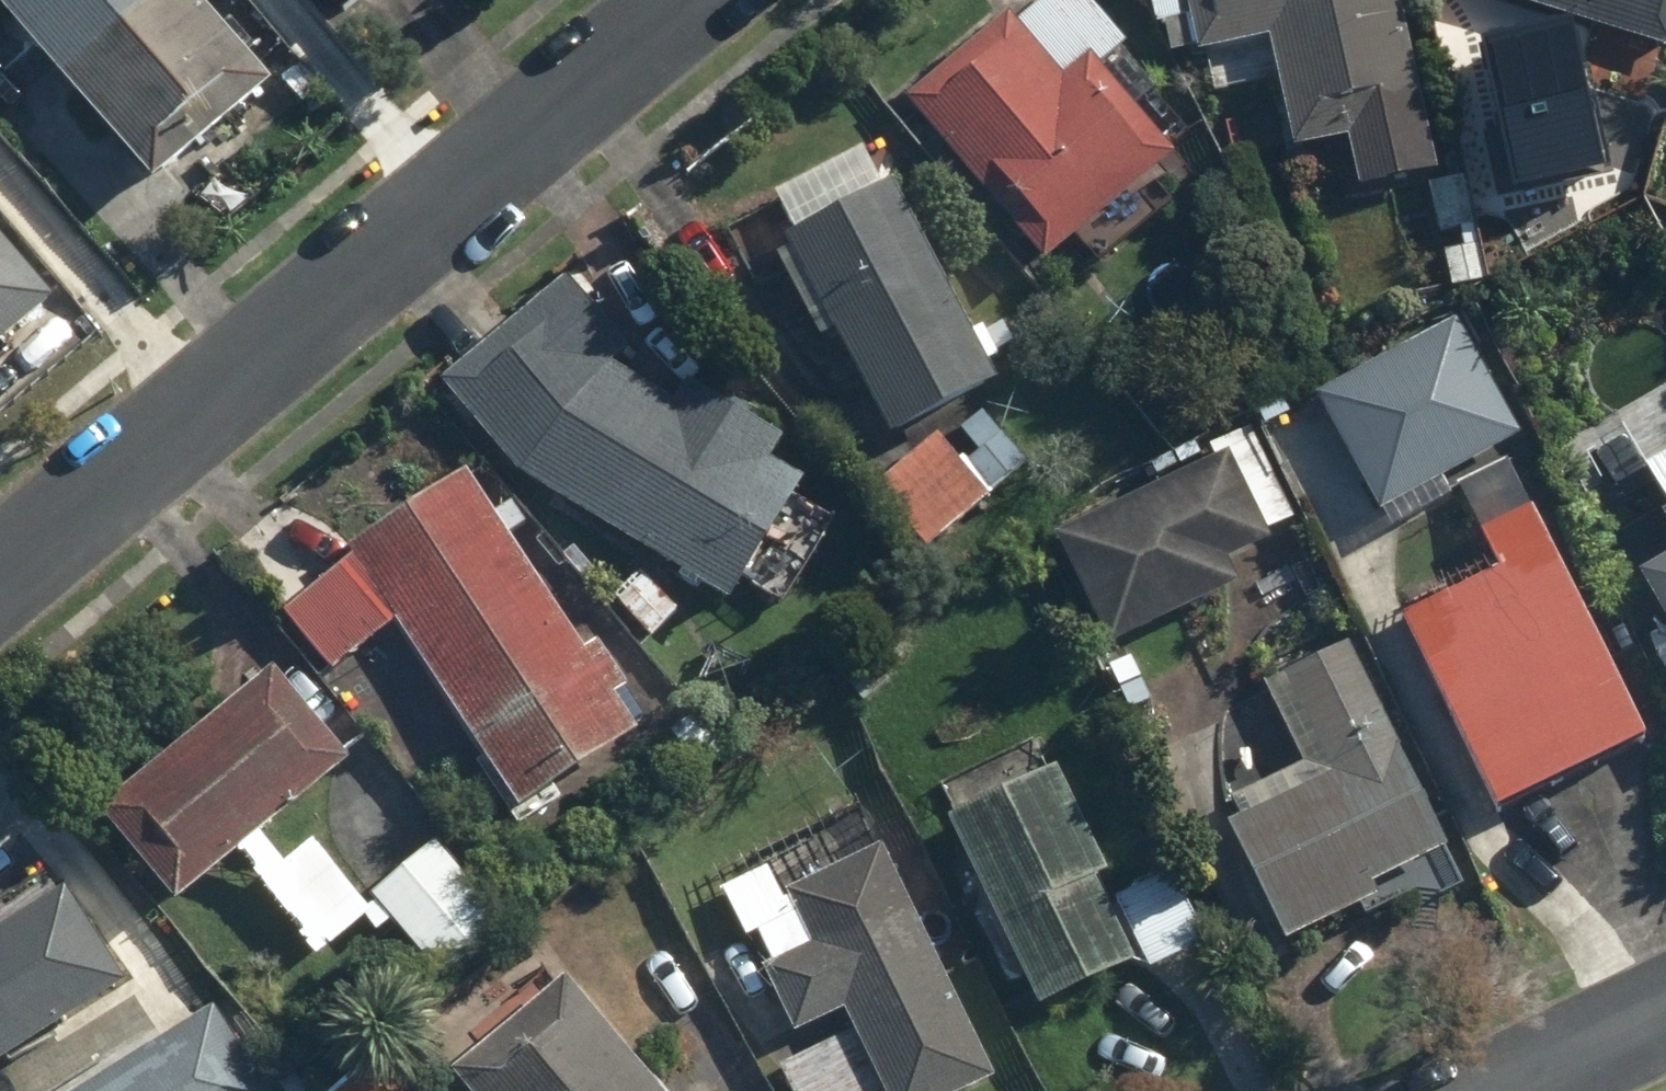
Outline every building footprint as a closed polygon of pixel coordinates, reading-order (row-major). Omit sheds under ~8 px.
[(145,206),(263,110),(173,0),(0,0),(0,29),(145,206)] [(333,31),(372,0),(309,0),(333,31)] [(1124,60),(1144,42),(1106,0),(1053,0),(1034,17),(1022,4),(919,99),(1072,266),(1203,145),(1124,60)] [(1414,0),(1205,0),(1218,56),(1285,41),(1309,152),(1354,142),(1365,188),(1451,169),(1414,0)] [(1665,34),(1665,0),(1535,0),(1665,34)] [(897,166),(796,226),(921,436),(1022,375),(897,166)] [(594,268),(457,369),(544,481),(753,600),(823,477),(793,460),(806,438),(704,380),(692,401),(625,363),(643,332),(594,268)] [(37,317),(0,271),(0,346),(37,317)] [(1479,302),(1330,379),(1398,509),(1472,470),(1517,447),(1547,431),(1479,302)] [(1313,523),(1258,430),(1051,539),(1117,663),(1263,586),(1248,557),(1313,523)] [(999,498),(951,433),(880,484),(929,550),(999,498)] [(1517,447),(1472,470),(1515,553),(1404,611),(1512,817),(1665,736),(1665,731),(1517,447)] [(595,647),(468,459),(287,608),(344,677),(412,621),(538,808),(658,727),(640,700),(654,691),(615,633),(595,647)] [(1472,852),(1359,618),(1265,663),(1311,757),(1232,795),(1300,935),(1472,852)] [(372,755),(281,659),(118,814),(209,910),(372,755)] [(1074,756),(959,812),(1054,1008),(1152,960),(1158,972),(1219,943),(1180,863),(1123,890),(1112,867),(1125,861),(1074,756)] [(815,1031),(859,1009),(900,1090),(970,1090),(1009,1072),(890,833),(796,880),(787,862),(727,892),(751,940),(766,933),(815,1031)] [(327,842),(273,889),(329,952),(382,905),(327,842)] [(0,914),(0,1073),(2,1076),(158,985),(87,863),(0,914)] [(579,964),(459,1070),(478,1090),(692,1090),(579,964)] [(226,1004),(93,1090),(283,1090),(226,1004)] [(394,1044),(337,1090),(433,1090),(394,1044)]
